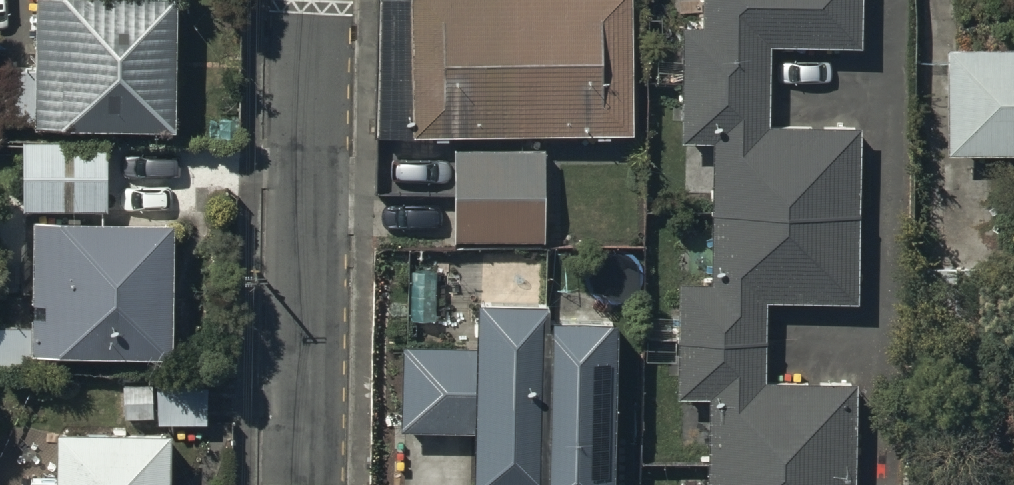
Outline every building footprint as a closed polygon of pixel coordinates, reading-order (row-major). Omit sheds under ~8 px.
[(165,0),(29,0),(30,98),(166,97),(165,0)] [(416,143),(635,142),(634,0),(415,0),(416,143)] [(713,43),(690,43),(689,146),(720,146),(719,292),(683,292),(683,406),(711,407),(711,484),(865,484),(865,387),(766,387),(767,306),(859,306),(860,136),(768,136),(769,45),(855,46),(855,0),(713,0),(713,43)] [(1013,163),(1013,58),(954,59),(954,163),(1013,163)] [(100,119),(15,120),(16,188),(101,187),(100,119)] [(544,156),(454,156),(453,248),(544,248),(544,156)] [(163,323),(162,187),(26,188),(27,324),(163,323)] [(482,308),(480,353),(406,349),(402,435),(477,438),(476,484),(545,484),(551,324),(551,310),(482,308)] [(551,324),(545,484),(614,484),(620,326),(551,324)] [(160,373),(159,412),(211,414),(212,374),(160,373)] [(167,414),(52,414),(52,463),(28,463),(28,484),(167,484),(167,414)]
